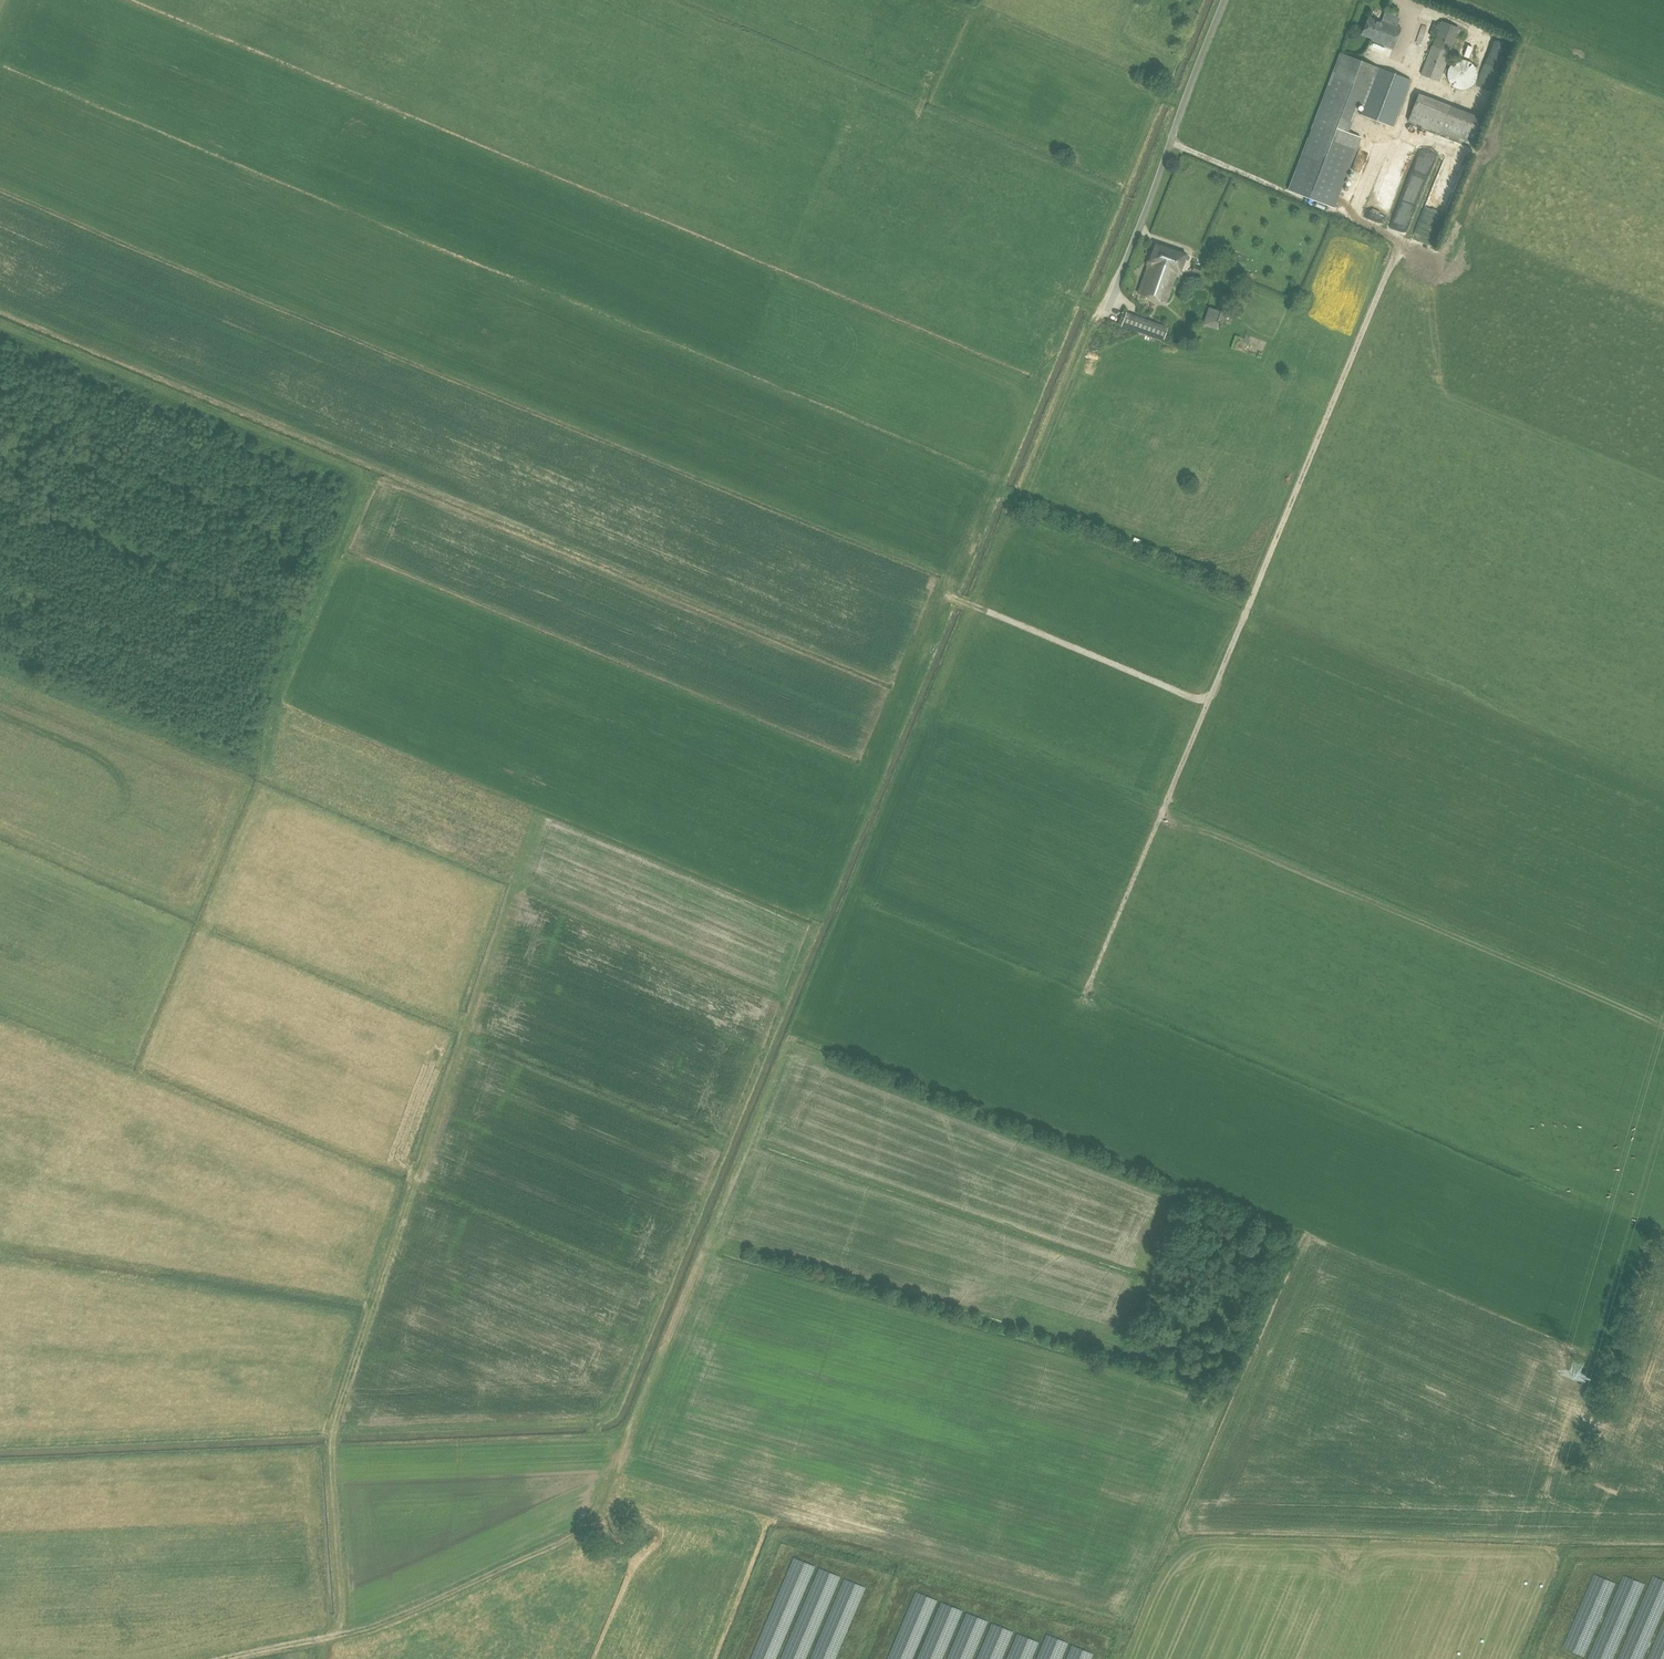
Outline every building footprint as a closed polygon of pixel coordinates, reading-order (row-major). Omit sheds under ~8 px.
[(1433,35),(1440,16),(1434,15),(1427,33),(1433,35)] [(1372,40),(1393,48),(1400,28),(1382,21),(1381,22),(1368,17),(1362,34),(1373,38),(1372,40)] [(1431,45),(1420,74),(1439,81),(1451,52),(1450,52),(1459,27),(1441,21),(1432,45),(1431,45)] [(1336,161),(1357,104),(1362,105),(1359,114),(1394,127),(1412,80),(1341,54),(1305,150),(1336,161)] [(1450,57),(1453,83),(1479,81),(1477,55),(1450,57)] [(1418,93),(1408,121),(1472,144),(1482,116),(1418,93)] [(1410,159),(1416,144),(1404,139),(1397,153),(1410,159)] [(1422,145),(1399,220),(1413,225),(1436,149),(1422,145)] [(1387,217),(1400,188),(1388,182),(1375,212),(1387,217)] [(1424,231),(1434,236),(1444,213),(1434,208),(1424,231)] [(1137,293),(1167,303),(1178,272),(1179,272),(1186,254),(1156,244),(1149,262),(1149,261),(1137,293)] [(1192,271),(1199,274),(1201,268),(1194,265),(1192,271)] [(1232,266),(1229,275),(1242,280),(1245,271),(1232,266)] [(1230,324),(1235,310),(1230,308),(1232,302),(1221,298),(1218,304),(1213,319),(1222,323),(1222,322),(1230,324)] [(1158,325),(1130,314),(1126,327),(1154,337),(1158,325)]
